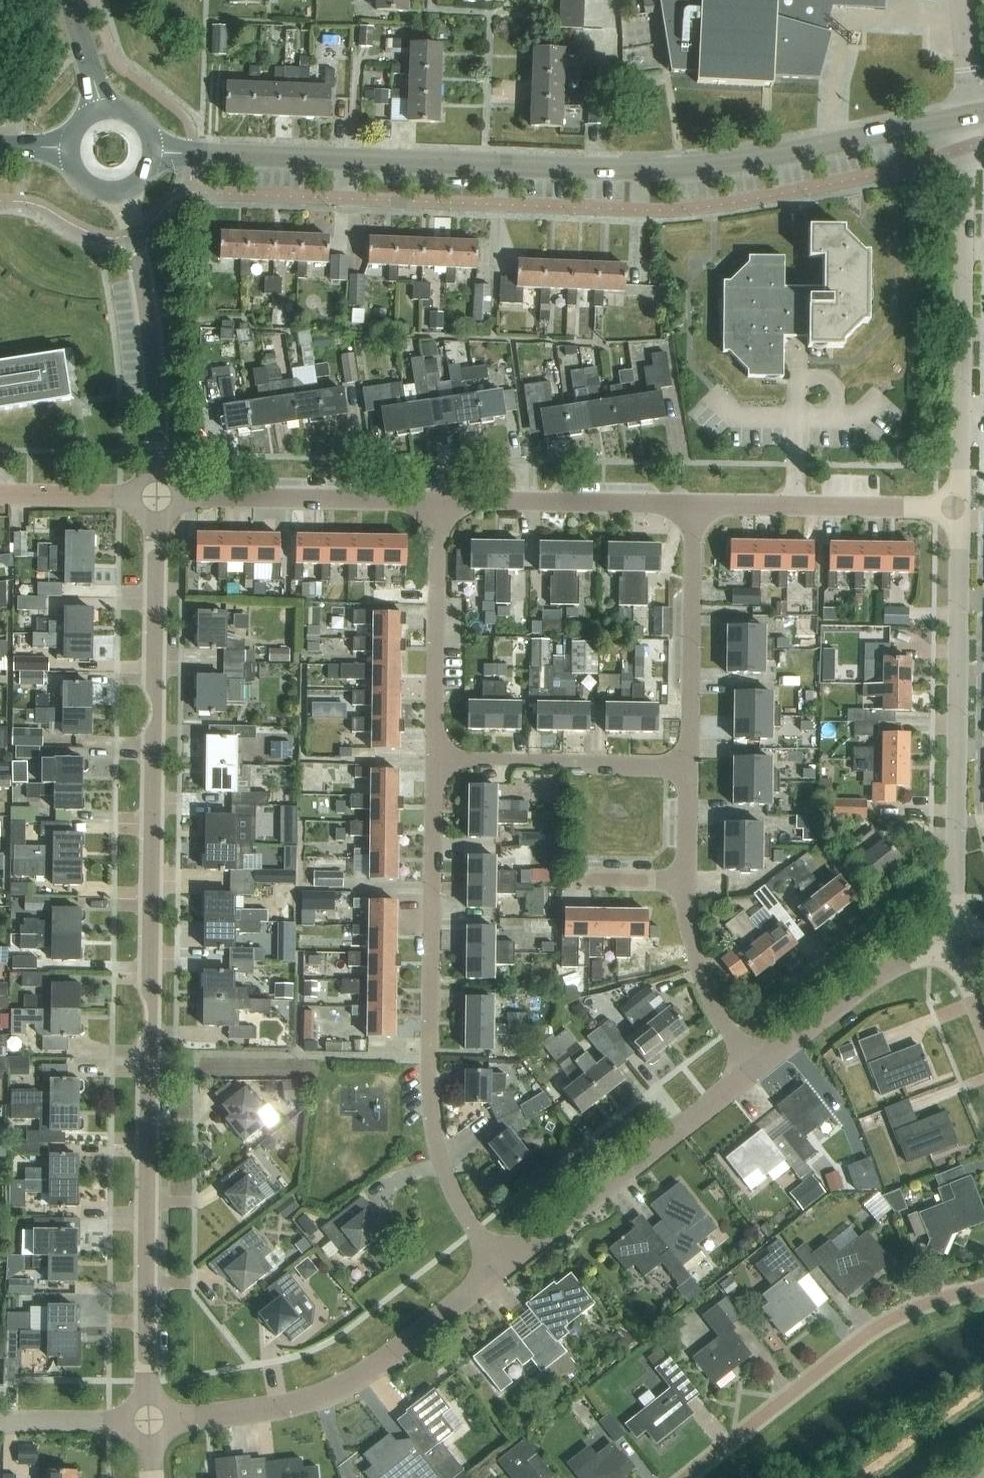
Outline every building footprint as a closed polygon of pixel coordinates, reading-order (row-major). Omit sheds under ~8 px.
[(321,10),(353,11),(353,0),(321,0),(321,10)] [(375,10),(406,11),(406,0),(376,0),(375,10)] [(670,73),(696,74),(696,83),(772,87),(772,78),(818,80),(819,79),(831,33),(825,32),(832,7),(885,10),(885,0),(659,0),(670,73)] [(560,4),(560,16),(583,16),(584,4),(560,4)] [(583,29),(583,16),(560,16),(559,28),(583,29)] [(214,55),(225,55),(226,26),(214,26),(214,55)] [(359,47),(372,47),(373,27),(360,27),(359,47)] [(392,53),(392,50),(410,50),(410,65),(409,70),(440,72),(441,46),(411,45),(411,41),(386,40),(385,53),(392,53)] [(533,49),(532,74),(563,76),(564,71),(564,55),(582,56),(582,46),(563,45),(563,50),(533,49)] [(409,70),(410,65),(391,65),(391,75),(409,75),(409,91),(408,96),(439,97),(440,72),(409,70)] [(229,114),(255,114),(255,85),(259,85),(260,67),(251,67),(250,83),(230,83),(229,114)] [(255,85),(255,114),(280,115),(281,86),(284,86),(284,68),(275,68),(275,85),(259,85),(255,85)] [(281,86),(280,115),(306,115),(307,87),(308,87),(309,69),(301,69),(300,86),(284,86),(281,86)] [(307,87),(306,115),(329,116),(330,89),(332,89),(334,89),(334,70),(326,70),(325,87),(308,87),(307,87)] [(563,76),(532,74),(531,100),(563,101),(563,95),(563,81),(580,81),(581,72),(564,71),(563,76)] [(581,89),(611,90),(611,76),(582,75),(581,89)] [(408,96),(409,91),(390,90),(390,91),(390,99),(391,99),(408,100),(407,122),(438,123),(439,97),(408,96)] [(563,101),(531,100),(530,126),(561,127),(562,105),(579,105),(580,96),(563,95),(563,101)] [(590,99),(589,124),(605,125),(606,100),(590,99)] [(808,228),(808,260),(823,260),(823,289),(784,289),(784,259),(748,258),(748,265),(729,283),(722,283),(722,353),(728,353),(747,372),(747,378),(783,378),(783,338),(807,338),(807,348),(843,348),(843,342),(862,324),(869,324),(869,253),(863,253),(845,235),(844,228),(808,228)] [(248,278),(249,262),(247,262),(248,235),(221,234),(220,261),(240,261),(240,277),(248,278)] [(247,262),(249,262),(274,263),(275,236),(248,235),(247,262)] [(275,236),(274,263),(298,264),(301,264),(302,237),(275,236)] [(301,264),(298,264),(298,280),(307,280),(307,264),(328,265),(329,238),(302,237),(301,264)] [(398,283),(399,267),(396,267),(397,241),(370,240),(369,265),(389,266),(389,283),(398,283)] [(396,267),(399,267),(423,268),(424,242),(397,241),(396,267)] [(424,242),(423,268),(447,269),(450,269),(451,243),(424,242)] [(450,269),(447,269),(446,285),(454,286),(455,269),(477,270),(478,244),(451,243),(450,269)] [(329,280),(347,281),(347,256),(330,256),(329,280)] [(543,290),(545,264),(518,262),(517,279),(501,278),(499,304),(522,305),(523,289),(540,289),(543,290)] [(570,290),(572,265),(545,264),(543,290),(540,289),(540,306),(549,306),(549,289),(567,290),(570,290)] [(597,292),(598,266),(572,265),(570,290),(567,290),(567,307),(576,308),(576,291),(594,292),(597,292)] [(625,267),(598,266),(597,292),(594,292),(593,308),(602,309),(603,292),(624,293),(625,267)] [(348,306),(364,306),(365,275),(349,275),(348,306)] [(273,295),(273,278),(265,278),(264,294),(273,295)] [(273,278),(273,295),(281,295),(282,278),(273,278)] [(421,300),(422,284),(414,283),(413,300),(421,300)] [(422,284),(421,300),(429,301),(430,284),(422,284)] [(473,322),(489,323),(491,286),(475,285),(473,322)] [(222,322),(221,340),(233,341),(233,322),(222,322)] [(0,411),(70,401),(70,399),(66,400),(65,390),(69,389),(68,380),(64,381),(60,356),(63,355),(63,354),(64,353),(72,352),(71,350),(0,361),(0,412),(0,411)] [(341,356),(345,384),(358,382),(354,354),(341,356)] [(648,396),(636,398),(640,425),(652,424),(651,420),(663,418),(658,389),(669,387),(664,355),(651,357),(653,368),(644,370),(648,396)] [(405,407),(409,435),(422,433),(422,429),(433,428),(423,358),(411,360),(418,405),(406,407),(405,407)] [(453,400),(438,402),(436,386),(439,385),(435,359),(424,361),(423,358),(433,428),(457,424),(453,400)] [(314,366),(315,374),(316,379),(330,377),(328,364),(314,366)] [(473,367),(474,381),(488,379),(486,365),(473,367)] [(211,370),(213,382),(207,383),(210,405),(222,403),(226,432),(239,431),(240,434),(251,432),(247,406),(234,408),(232,395),(234,394),(231,379),(229,367),(211,370)] [(274,426),(299,422),(293,380),(282,382),(281,371),(277,367),(266,369),(274,426)] [(461,383),(474,381),(473,367),(459,369),(461,383)] [(597,368),(582,370),(589,406),(593,429),(616,425),(612,402),(600,404),(598,389),(600,388),(597,368)] [(258,387),(260,404),(247,406),(251,432),(263,431),(264,427),(274,426),(266,369),(253,371),(255,387),(258,387)] [(589,406),(582,370),(571,372),(577,408),(565,409),(569,437),(582,435),(581,431),(593,429),(589,406)] [(632,370),(618,372),(620,385),(634,383),(632,370)] [(297,380),(293,380),(299,422),(309,421),(311,424),(322,422),(318,395),(316,385),(304,386),(297,380)] [(477,396),(465,398),(463,383),(461,383),(461,381),(450,383),(453,400),(457,424),(467,422),(469,427),(481,425),(477,396)] [(565,409),(553,411),(550,396),(552,396),(550,382),(523,386),(527,409),(539,407),(544,436),(556,434),(557,439),(569,437),(565,409)] [(398,437),(409,435),(405,407),(406,407),(402,383),(362,389),(366,413),(381,411),(385,435),(397,433),(398,437)] [(609,387),(612,402),(616,425),(627,424),(628,427),(640,425),(636,398),(623,400),(621,385),(609,387)] [(514,391),(477,396),(481,425),(493,423),(493,419),(504,417),(503,413),(517,411),(514,391)] [(318,395),(322,422),(335,420),(335,416),(346,415),(343,392),(318,395)] [(27,557),(26,533),(13,533),(13,558),(27,557)] [(67,534),(67,547),(51,547),(51,544),(37,544),(37,559),(93,559),(93,547),(97,547),(97,537),(93,537),(93,534),(67,534)] [(197,535),(197,563),(219,563),(219,580),(228,580),(228,563),(228,562),(225,562),(226,536),(226,535),(197,535)] [(226,536),(225,562),(228,562),(228,563),(246,563),(246,580),(255,580),(255,564),(255,563),(252,563),(253,536),(253,535),(226,535),(226,536)] [(253,536),(252,563),(255,563),(255,564),(273,564),(273,581),(281,581),(282,564),(281,564),(281,536),(253,535),(253,536)] [(295,565),(295,582),(304,582),(304,565),(321,565),(321,563),(324,563),(325,538),(325,537),(297,537),(296,565),(295,565)] [(321,565),(321,582),(330,582),(330,565),(349,566),(349,563),(351,564),(352,538),(325,537),(325,538),(324,563),(321,563),(321,565)] [(349,566),(349,582),(358,583),(358,566),(376,566),(376,564),(378,564),(379,538),(352,538),(351,564),(349,563),(349,566)] [(376,566),(376,583),(384,583),(385,566),(407,567),(407,539),(379,538),(378,564),(376,564),(376,566)] [(485,601),(495,601),(496,543),(471,543),(471,552),(467,552),(456,552),(455,583),(474,583),(473,570),(486,570),(485,601)] [(495,601),(495,605),(509,606),(510,576),(507,576),(508,571),(521,571),(522,544),(496,543),(495,601)] [(729,543),(728,571),(752,571),(752,588),(761,588),(761,571),(757,571),(757,543),(729,543)] [(757,543),(757,571),(761,571),(761,572),(778,572),(778,589),(787,589),(787,572),(787,571),(784,571),(784,544),(757,543)] [(564,606),(565,544),(540,544),(539,571),(553,571),(553,576),(551,576),(550,606),(564,606)] [(591,545),(565,544),(564,606),(578,607),(579,577),(577,577),(577,572),(590,572),(591,545)] [(784,545),(784,571),(787,571),(787,572),(805,572),(804,589),(813,589),(813,573),(812,573),(812,544),(784,544),(784,545)] [(619,577),(619,607),(633,608),(634,545),(608,545),(608,572),(621,572),(621,577),(619,577)] [(633,608),(647,608),(647,578),(645,578),(645,573),(659,573),(659,546),(634,545),(633,608)] [(827,573),(826,590),(835,590),(835,573),(853,574),(853,573),(856,573),(857,546),(828,545),(828,573),(827,573)] [(853,574),(853,590),(861,591),(862,574),(879,574),(879,573),(883,573),(884,546),(857,546),(856,573),(853,573),(853,574)] [(879,574),(879,591),(888,591),(888,574),(911,575),(912,547),(884,546),(883,573),(879,573),(879,574)] [(49,573),(67,573),(67,585),(93,585),(93,559),(37,559),(37,574),(49,574),(49,573)] [(38,597),(46,597),(62,597),(62,584),(38,583),(38,597)] [(758,606),(758,590),(732,590),(732,605),(758,606)] [(46,597),(38,597),(17,597),(17,611),(45,611),(46,597)] [(908,625),(908,608),(883,608),(883,625),(908,625)] [(66,609),(66,623),(49,622),(49,620),(37,620),(36,635),(92,635),(92,622),(96,622),(96,612),(92,612),(92,609),(66,609)] [(353,625),(373,625),(373,638),(373,642),(400,642),(400,627),(404,627),(404,615),(400,615),(374,614),(374,611),(353,611),(353,625)] [(224,663),(244,664),(244,643),(225,636),(225,612),(198,612),(197,648),(224,648),(224,663)] [(728,650),(773,651),(773,640),(765,640),(765,628),(728,628),(728,650)] [(57,649),(57,660),(91,660),(92,635),(36,635),(33,635),(32,649),(57,649)] [(404,642),(400,642),(373,642),(373,638),(353,638),(353,652),(373,652),(372,666),(372,669),(399,669),(400,654),(403,654),(404,642)] [(530,694),(547,694),(548,640),(530,640),(530,694)] [(597,674),(597,642),(581,642),(581,674),(597,674)] [(889,645),(864,644),(864,685),(908,686),(908,661),(889,661),(889,645)] [(289,663),(289,650),(269,649),(269,662),(289,663)] [(773,662),(773,651),(728,650),(728,673),(764,674),(764,662),(773,662)] [(14,672),(19,672),(44,672),(49,672),(49,659),(14,659),(14,672)] [(224,713),(224,702),(243,702),(243,684),(253,682),(254,664),(244,664),(224,663),(223,677),(197,677),(196,712),(224,713)] [(399,696),(399,669),(372,669),(372,666),(341,666),(341,680),(372,681),(372,692),(372,696),(399,696)] [(44,686),(44,672),(19,672),(19,686),(44,686)] [(562,732),(563,674),(553,673),(553,704),(537,704),(537,731),(562,732)] [(575,674),(563,674),(562,732),(587,732),(588,705),(575,705),(575,674)] [(632,684),(632,674),(621,674),(621,690),(632,691),(632,684)] [(494,730),(495,682),(482,682),(482,702),(469,702),(468,730),(494,730)] [(507,682),(495,682),(494,730),(520,730),(520,703),(507,703),(507,682)] [(65,710),(91,710),(91,697),(94,697),(94,687),(91,687),(91,684),(65,684),(65,710)] [(631,705),(631,732),(657,733),(657,705),(644,705),(644,684),(632,684),(632,691),(631,705)] [(854,723),(878,723),(894,723),(894,712),(908,712),(908,686),(864,685),(864,687),(862,687),(862,710),(847,710),(847,723),(854,723)] [(352,706),(372,706),(372,719),(372,723),(399,723),(399,696),(372,696),(372,692),(352,692),(352,706)] [(735,716),(779,717),(779,706),(772,706),(772,694),(735,693),(735,716)] [(35,695),(35,710),(48,710),(48,709),(49,695),(35,695)] [(605,732),(631,732),(631,705),(606,705),(605,732)] [(65,710),(48,709),(48,710),(35,710),(26,710),(26,723),(35,724),(35,725),(65,725),(64,735),(90,736),(91,710),(65,710)] [(779,728),(779,717),(735,716),(734,739),(771,740),(772,728),(779,728)] [(403,723),(399,723),(372,723),(372,719),(352,719),(352,733),(372,733),(371,750),(398,750),(399,735),(403,735),(403,723)] [(878,723),(854,723),(854,737),(878,737),(878,723)] [(207,765),(241,766),(242,756),(235,756),(235,741),(256,741),(256,727),(232,727),(231,739),(207,739),(207,765)] [(13,747),(16,747),(39,747),(42,747),(42,730),(13,729),(13,747)] [(785,735),(785,758),(812,759),(812,736),(785,735)] [(882,736),(882,748),(854,748),(854,765),(861,766),(861,755),(874,756),(874,760),(908,761),(908,736),(882,736)] [(292,760),(292,743),(270,743),(270,759),(292,760)] [(39,747),(16,747),(16,759),(39,759),(39,747)] [(854,772),(882,773),(882,785),(872,785),(872,802),(894,803),(894,787),(908,787),(908,761),(874,760),(874,756),(861,755),(861,766),(854,765),(854,772)] [(57,759),(57,761),(42,761),(42,785),(83,785),(83,772),(86,772),(88,770),(88,763),(85,759),(57,759)] [(733,782),(778,783),(778,771),(770,771),(771,760),(734,759),(733,782)] [(255,806),(267,806),(268,793),(234,792),(235,778),(250,778),(250,767),(241,767),(241,766),(207,765),(206,792),(231,793),(231,805),(255,806)] [(355,779),(371,779),(371,796),(371,798),(398,799),(398,772),(372,771),(372,769),(355,769),(355,779)] [(11,777),(0,777),(0,788),(11,788),(11,777)] [(778,783),(733,782),(733,805),(769,806),(770,793),(777,793),(778,783)] [(39,797),(56,797),(56,810),(83,811),(83,785),(42,785),(27,785),(27,799),(39,799),(39,797)] [(527,801),(497,800),(497,787),(470,786),(469,812),(497,812),(527,813),(527,801)] [(371,796),(351,795),(351,810),(371,810),(371,823),(371,826),(397,826),(398,811),(402,811),(402,800),(398,800),(398,799),(371,798),(371,796)] [(866,819),(866,800),(833,800),(833,818),(866,819)] [(255,818),(255,806),(231,805),(231,817),(207,817),(206,844),(241,844),(241,834),(235,834),(235,818),(255,818)] [(496,838),(496,824),(527,825),(527,813),(497,812),(469,812),(469,838),(496,838)] [(819,838),(817,813),(803,814),(804,839),(819,838)] [(42,822),(41,836),(41,847),(14,847),(14,860),(82,860),(82,834),(70,834),(70,822),(42,822)] [(371,823),(350,822),(350,837),(370,837),(370,850),(370,853),(397,853),(397,839),(401,839),(401,827),(397,827),(397,826),(371,826),(371,823)] [(762,825),(725,824),(724,847),(769,848),(769,837),(761,837),(762,825)] [(873,883),(875,881),(878,885),(888,877),(885,873),(900,861),(883,840),(881,842),(872,831),(854,845),(855,846),(849,851),(855,859),(861,853),(863,856),(856,862),(873,883)] [(560,846),(560,833),(519,834),(519,846),(560,846)] [(231,872),(231,882),(255,883),(255,871),(242,871),(242,855),(253,855),(253,844),(241,844),(206,844),(206,871),(231,872)] [(724,847),(724,870),(761,870),(761,859),(769,859),(769,848),(724,847)] [(370,850),(354,850),(354,859),(370,859),(370,880),(397,881),(397,853),(370,853),(370,850)] [(469,857),(468,883),(515,884),(515,872),(496,871),(496,857),(469,857)] [(50,874),(56,874),(56,886),(82,886),(82,860),(14,860),(14,877),(50,877),(50,874)] [(818,884),(810,874),(803,881),(794,870),(797,868),(793,863),(784,871),(790,878),(808,902),(798,909),(814,930),(834,914),(813,888),(818,884)] [(794,870),(803,881),(810,874),(802,864),(797,868),(794,870)] [(295,871),(255,871),(255,883),(295,883),(295,871)] [(790,878),(784,871),(770,881),(776,889),(790,878)] [(314,872),(313,887),(343,888),(343,873),(314,872)] [(837,878),(828,886),(823,880),(818,884),(813,888),(834,914),(854,899),(837,878)] [(255,883),(231,882),(230,895),(206,894),(206,922),(259,923),(267,923),(267,911),(234,911),(235,896),(255,896),(255,883)] [(515,884),(468,883),(468,909),(495,909),(495,895),(515,895),(515,884)] [(294,884),(278,884),(278,894),(282,894),(282,903),(294,903),(294,884)] [(752,895),(771,919),(761,927),(762,928),(759,931),(755,935),(775,961),(795,945),(780,927),(789,920),(769,895),(771,894),(765,886),(763,888),(762,887),(752,895)] [(334,892),(302,892),(302,911),(334,911),(334,892)] [(49,912),(49,898),(25,897),(25,911),(49,912)] [(353,909),(370,909),(369,927),(369,929),(396,929),(397,902),(370,901),(370,900),(354,899),(353,909)] [(12,920),(12,934),(21,935),(81,935),(81,922),(84,922),(87,920),(87,913),(84,910),(81,910),(55,909),(55,920),(12,920)] [(592,911),(565,910),(564,937),(562,937),(562,967),(577,967),(578,937),(589,937),(591,937),(592,911)] [(618,937),(619,911),(592,911),(591,937),(589,937),(589,957),(603,957),(603,937),(616,937),(618,937)] [(645,912),(619,911),(618,937),(616,937),(616,957),(630,958),(630,938),(645,938),(645,912)] [(743,911),(724,926),(740,946),(721,960),(735,980),(749,969),(755,977),(775,961),(755,935),(759,931),(743,911)] [(254,961),(254,962),(265,962),(265,950),(234,949),(234,934),(259,934),(259,923),(206,922),(205,949),(230,949),(230,960),(254,961)] [(353,936),(369,936),(369,953),(369,956),(396,956),(396,929),(369,929),(369,927),(353,927),(353,936)] [(467,953),(514,954),(514,942),(495,942),(495,928),(467,927),(467,953)] [(36,949),(54,949),(54,961),(81,961),(81,935),(21,935),(21,950),(36,950),(36,949)] [(294,943),(277,943),(277,962),(293,962),(294,943)] [(369,956),(369,953),(349,953),(349,967),(369,968),(369,981),(369,983),(396,983),(396,969),(400,969),(400,957),(396,957),(396,956),(369,956)] [(514,954),(467,953),(466,979),(494,980),(494,965),(514,965),(514,954)] [(12,957),(12,969),(37,969),(37,957),(12,957)] [(249,990),(240,990),(234,990),(234,974),(254,975),(254,962),(254,961),(230,960),(230,972),(206,972),(205,999),(248,1000),(249,990)] [(23,975),(23,987),(47,987),(47,975),(23,975)] [(369,983),(369,981),(342,980),(342,995),(369,995),(368,1008),(368,1010),(395,1010),(396,983),(369,983)] [(297,996),(297,982),(281,982),(281,996),(297,996)] [(80,986),(80,985),(53,984),(53,998),(44,998),(44,1010),(44,1011),(80,1011),(80,997),(84,997),(86,995),(86,988),(84,986),(80,986)] [(630,1001),(639,1013),(640,1013),(649,1025),(666,1046),(687,1030),(670,1008),(659,1016),(650,1004),(657,998),(648,988),(630,1001)] [(466,1024),(493,1024),(494,999),(466,998),(466,1024)] [(239,1027),(239,1012),(251,1012),(251,1014),(270,1014),(270,1001),(248,1000),(205,999),(205,1027),(229,1027),(229,1039),(252,1039),(252,1027),(239,1027)] [(630,1001),(620,1010),(628,1020),(629,1019),(639,1033),(628,1041),(645,1063),(647,1061),(650,1064),(653,1065),(659,1060),(659,1057),(657,1054),(666,1046),(649,1025),(630,1001)] [(352,1017),(368,1017),(368,1037),(395,1038),(395,1010),(368,1010),(368,1008),(352,1008),(352,1017)] [(69,1051),(69,1036),(80,1036),(80,1035),(83,1035),(86,1033),(86,1026),(83,1024),(80,1024),(80,1011),(44,1011),(44,1010),(36,1010),(36,1011),(23,1010),(23,1011),(11,1011),(11,1035),(25,1035),(25,1025),(35,1025),(35,1026),(35,1028),(35,1029),(36,1030),(36,1031),(37,1032),(39,1034),(40,1035),(42,1035),(44,1035),(44,1051),(69,1051)] [(304,1011),(303,1039),(313,1039),(314,1011),(304,1011)] [(508,1024),(524,1025),(524,1013),(508,1012),(508,1024)] [(626,1041),(610,1020),(600,1028),(615,1047),(616,1048),(626,1041)] [(508,1024),(493,1024),(466,1024),(465,1049),(493,1050),(493,1036),(507,1036),(507,1025),(508,1024)] [(524,1036),(524,1025),(508,1024),(507,1025),(507,1036),(524,1036)] [(587,1038),(602,1057),(615,1047),(600,1028),(587,1038)] [(606,1059),(597,1065),(588,1054),(586,1055),(567,1031),(556,1039),(556,1040),(576,1065),(584,1075),(601,1097),(623,1081),(606,1059)] [(878,1034),(859,1042),(863,1053),(883,1045),(878,1034)] [(566,1073),(576,1065),(556,1040),(556,1039),(553,1036),(543,1044),(566,1073)] [(919,1046),(868,1066),(873,1077),(874,1077),(882,1096),(904,1087),(903,1084),(930,1073),(919,1046)] [(33,1072),(34,1057),(16,1055),(14,1070),(33,1072)] [(53,1080),(53,1093),(37,1092),(37,1090),(24,1090),(24,1082),(11,1082),(11,1105),(79,1106),(79,1093),(83,1093),(85,1090),(85,1082),(83,1080),(79,1080),(69,1080),(69,1065),(44,1065),(44,1080),(53,1080)] [(518,1109),(510,1092),(505,1093),(505,1075),(490,1075),(490,1072),(465,1071),(465,1102),(489,1103),(497,1120),(518,1109)] [(580,1114),(601,1097),(584,1075),(563,1092),(580,1114)] [(282,1083),(284,1101),(300,1099),(297,1081),(282,1083)] [(791,1127),(782,1134),(804,1162),(815,1153),(803,1137),(829,1115),(805,1084),(775,1108),(791,1127)] [(249,1085),(222,1106),(230,1116),(226,1120),(244,1143),(267,1125),(258,1114),(266,1107),(249,1085)] [(525,1103),(533,1117),(558,1102),(549,1088),(525,1103)] [(904,1100),(883,1108),(888,1119),(908,1111),(904,1100)] [(65,1131),(79,1131),(82,1131),(85,1128),(85,1121),(83,1118),(79,1118),(79,1106),(11,1105),(11,1119),(40,1119),(40,1143),(64,1144),(65,1131)] [(526,1125),(518,1109),(497,1120),(503,1133),(488,1145),(508,1170),(528,1155),(514,1136),(526,1125)] [(945,1112),(893,1132),(898,1145),(900,1144),(907,1162),(931,1154),(929,1150),(956,1139),(945,1112)] [(803,1163),(804,1162),(782,1134),(771,1143),(761,1130),(725,1158),(742,1180),(750,1191),(766,1179),(764,1176),(784,1160),(800,1179),(810,1171),(803,1163)] [(47,1144),(10,1144),(10,1156),(47,1156),(47,1144)] [(52,1155),(52,1169),(25,1169),(25,1181),(78,1181),(78,1155),(52,1155)] [(251,1158),(221,1181),(229,1191),(225,1195),(243,1218),(266,1199),(257,1188),(268,1180),(251,1158)] [(910,1223),(915,1235),(926,1230),(930,1241),(928,1247),(941,1253),(951,1232),(983,1220),(983,1218),(974,1194),(976,1193),(972,1182),(970,1178),(948,1186),(943,1174),(935,1177),(939,1189),(937,1190),(943,1205),(911,1217),(912,1222),(910,1223)] [(824,1194),(811,1176),(789,1194),(802,1211),(824,1194)] [(24,1193),(51,1194),(51,1206),(78,1206),(78,1181),(25,1181),(25,1182),(13,1182),(12,1208),(24,1208),(24,1193)] [(656,1233),(687,1272),(704,1258),(695,1246),(715,1230),(704,1216),(699,1220),(689,1207),(694,1204),(678,1184),(650,1206),(666,1226),(656,1233)] [(899,1190),(881,1196),(891,1209),(895,1214),(906,1209),(899,1190)] [(891,1209),(881,1196),(879,1194),(863,1206),(875,1222),(891,1209)] [(291,1196),(276,1208),(285,1218),(299,1207),(291,1196)] [(351,1259),(358,1253),(359,1253),(382,1235),(364,1212),(370,1207),(362,1197),(321,1229),(344,1257),(351,1259)] [(34,1219),(34,1256),(77,1257),(77,1244),(80,1244),(80,1233),(77,1233),(77,1230),(63,1230),(63,1219),(34,1219)] [(687,1272),(656,1233),(645,1242),(634,1228),(608,1250),(625,1271),(633,1265),(643,1277),(661,1264),(678,1286),(689,1277),(685,1273),(687,1272)] [(253,1229),(208,1265),(217,1277),(224,1272),(241,1294),(273,1270),(264,1258),(271,1252),(253,1229)] [(852,1291),(890,1261),(867,1232),(840,1253),(829,1240),(813,1253),(805,1242),(794,1251),(810,1272),(820,1264),(846,1297),(853,1292),(852,1291)] [(778,1238),(765,1249),(769,1254),(755,1265),(779,1295),(761,1309),(779,1331),(801,1314),(803,1317),(816,1307),(796,1282),(807,1274),(778,1238)] [(77,1257),(34,1256),(34,1257),(21,1257),(21,1271),(33,1271),(33,1269),(50,1269),(50,1281),(77,1281),(77,1257)] [(307,1314),(298,1302),(306,1296),(288,1273),(267,1289),(276,1300),(258,1314),(276,1337),(284,1331),(292,1341),(312,1326),(304,1316),(307,1314)] [(543,1349),(564,1376),(577,1366),(557,1341),(567,1333),(563,1328),(593,1304),(569,1273),(554,1285),(552,1283),(524,1305),(540,1325),(530,1333),(543,1349)] [(34,1294),(34,1281),(9,1280),(9,1294),(34,1294)] [(741,1344),(731,1333),(735,1330),(731,1326),(741,1318),(725,1298),(700,1317),(718,1339),(695,1358),(714,1381),(740,1360),(733,1351),(741,1344)] [(49,1332),(76,1332),(76,1320),(79,1320),(79,1309),(76,1309),(76,1306),(50,1305),(49,1332)] [(32,1316),(9,1316),(9,1332),(19,1332),(32,1332),(32,1316)] [(635,1340),(628,1330),(621,1327),(618,1333),(615,1340),(619,1342),(624,1349),(635,1340)] [(540,1396),(564,1376),(543,1349),(530,1333),(520,1341),(510,1328),(472,1358),(499,1392),(511,1383),(501,1371),(516,1359),(522,1367),(530,1360),(540,1372),(528,1382),(540,1396)] [(19,1332),(19,1347),(32,1347),(32,1345),(49,1345),(49,1356),(56,1357),(55,1366),(81,1367),(82,1341),(82,1332),(76,1332),(49,1332),(33,1332),(19,1332)] [(685,1379),(669,1358),(654,1370),(670,1390),(671,1389),(671,1390),(685,1379)] [(442,1416),(450,1409),(434,1389),(405,1412),(420,1431),(410,1439),(441,1477),(453,1477),(462,1470),(440,1442),(454,1431),(442,1416)] [(656,1441),(690,1414),(671,1390),(670,1390),(657,1400),(648,1390),(637,1399),(645,1409),(627,1424),(636,1436),(645,1428),(656,1441)] [(625,1435),(609,1414),(598,1422),(614,1443),(625,1435)] [(363,1455),(372,1466),(363,1473),(367,1477),(441,1477),(410,1439),(400,1447),(389,1434),(363,1455)] [(554,1477),(524,1440),(498,1461),(511,1477),(553,1477),(554,1477)] [(611,1445),(577,1473),(581,1477),(619,1477),(634,1466),(621,1449),(620,1450),(614,1443),(611,1445)] [(36,1459),(36,1447),(18,1447),(18,1459),(36,1459)] [(235,1459),(215,1461),(217,1477),(237,1477),(235,1459)] [(317,1467),(302,1469),(301,1460),(265,1463),(267,1477),(319,1477),(317,1467)]
